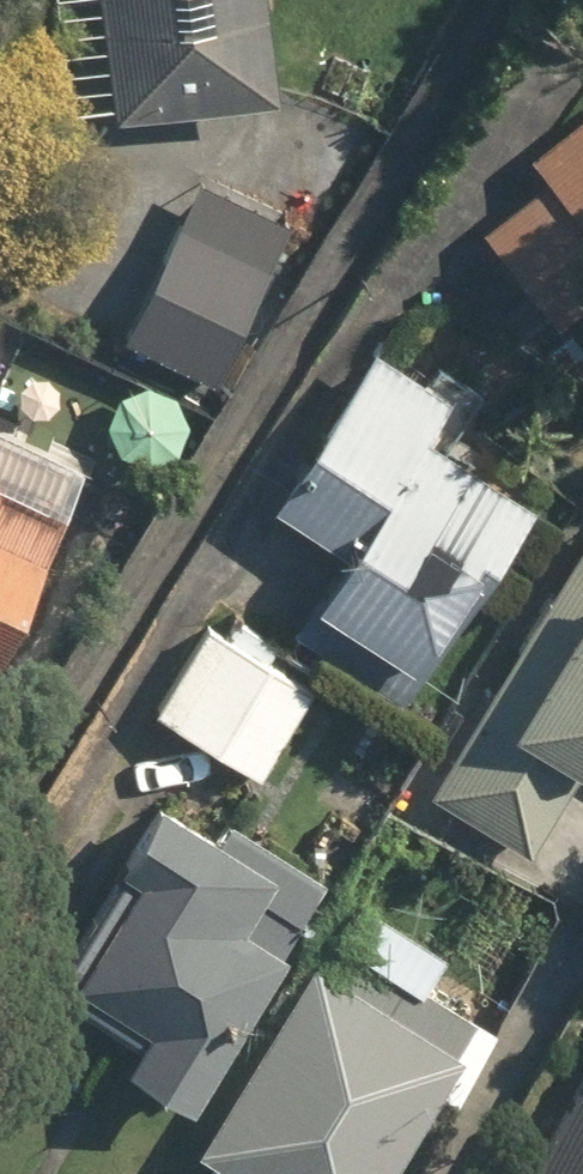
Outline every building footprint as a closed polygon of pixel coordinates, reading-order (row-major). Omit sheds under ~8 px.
[(58,105),(95,100),(98,121),(267,99),(254,0),(45,0),(58,105)] [(523,155),(542,179),(476,231),(551,326),(582,300),(582,108),(523,155)] [(401,694),(519,501),(417,439),(443,396),(365,349),(267,509),(336,551),(290,627),(401,694)] [(54,516),(0,489),(0,625),(54,516)] [(425,798),(523,855),(582,752),(582,529),(425,798)] [(202,623),(147,711),(253,776),(308,688),(202,623)] [(120,876),(50,982),(128,1034),(111,1060),(176,1102),(323,881),(200,800),(185,822),(151,800),(107,867),(120,876)] [(190,1147),(230,1173),(377,1173),(432,1091),(449,1102),(492,1036),(421,989),(442,957),(353,899),(190,1147)] [(545,1173),(582,1173),(582,1102),(545,1173)]
